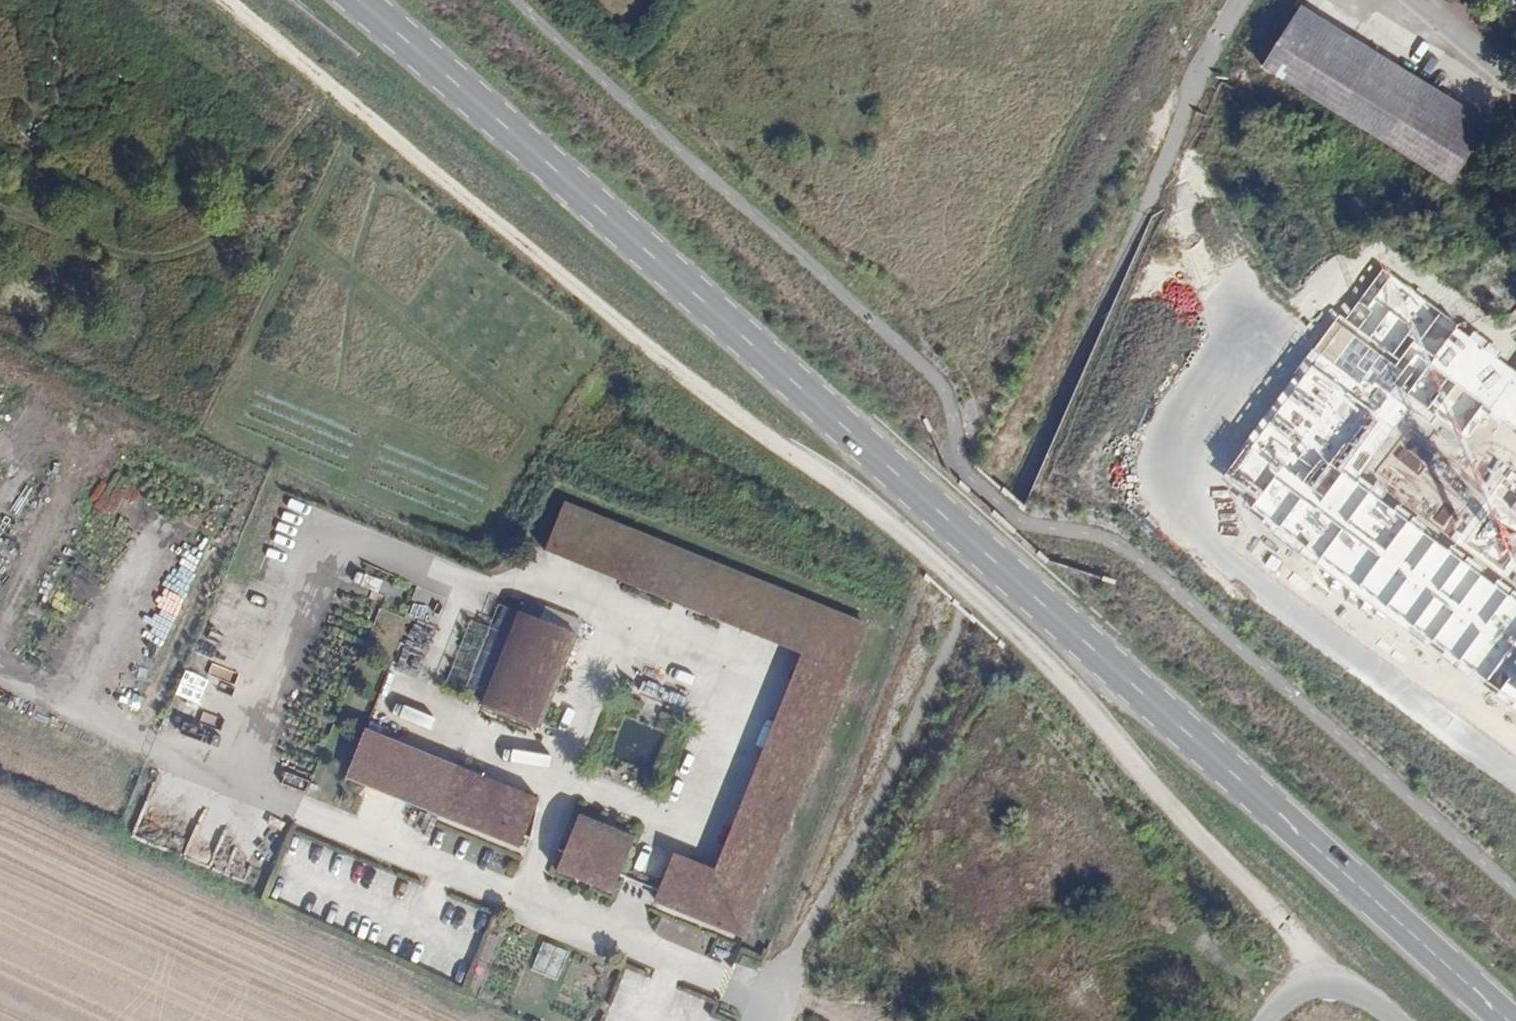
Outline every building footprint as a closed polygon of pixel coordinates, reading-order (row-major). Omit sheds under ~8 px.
[(1488,123),(1301,7),(1262,68),(1449,185),(1488,123)] [(1383,269),(1226,473),(1256,498),(1251,506),(1515,707),(1515,372),(1383,269)] [(545,552),(624,586),(644,540),(564,506),(545,552)] [(644,540),(624,586),(718,626),(738,580),(644,540)] [(738,580),(718,626),(798,660),(817,614),(738,580)] [(479,704),(534,728),(574,636),(519,612),(479,704)] [(863,634),(817,614),(798,660),(792,673),(838,693),(863,634)] [(712,860),(758,880),(838,693),(792,673),(712,860)] [(419,727),(425,714),(388,698),(383,711),(419,727)] [(371,737),(368,748),(393,753),(395,742),(371,737)] [(434,810),(514,845),(533,799),(453,764),(434,810)] [(549,870),(604,894),(627,839),(572,815),(549,870)] [(666,856),(647,901),(687,919),(707,873),(666,856)] [(687,919),(733,939),(758,880),(712,860),(707,873),(687,919)]
